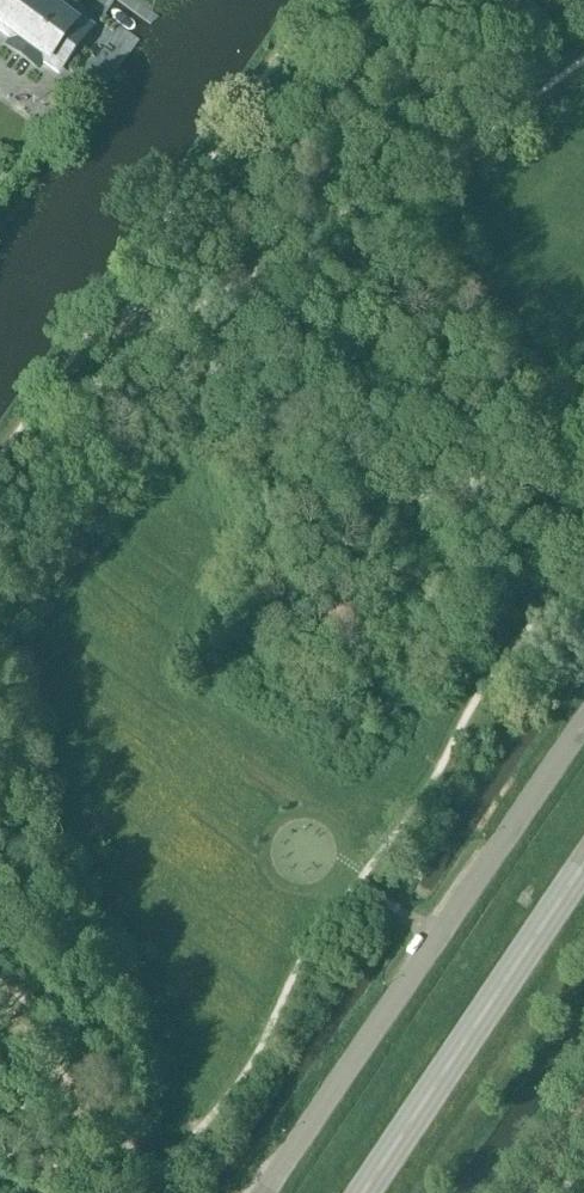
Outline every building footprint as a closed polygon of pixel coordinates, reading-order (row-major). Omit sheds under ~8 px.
[(9,42),(5,47),(40,73),(44,67),(59,79),(95,28),(81,18),(84,12),(68,0),(0,0),(0,35),(9,42)]
